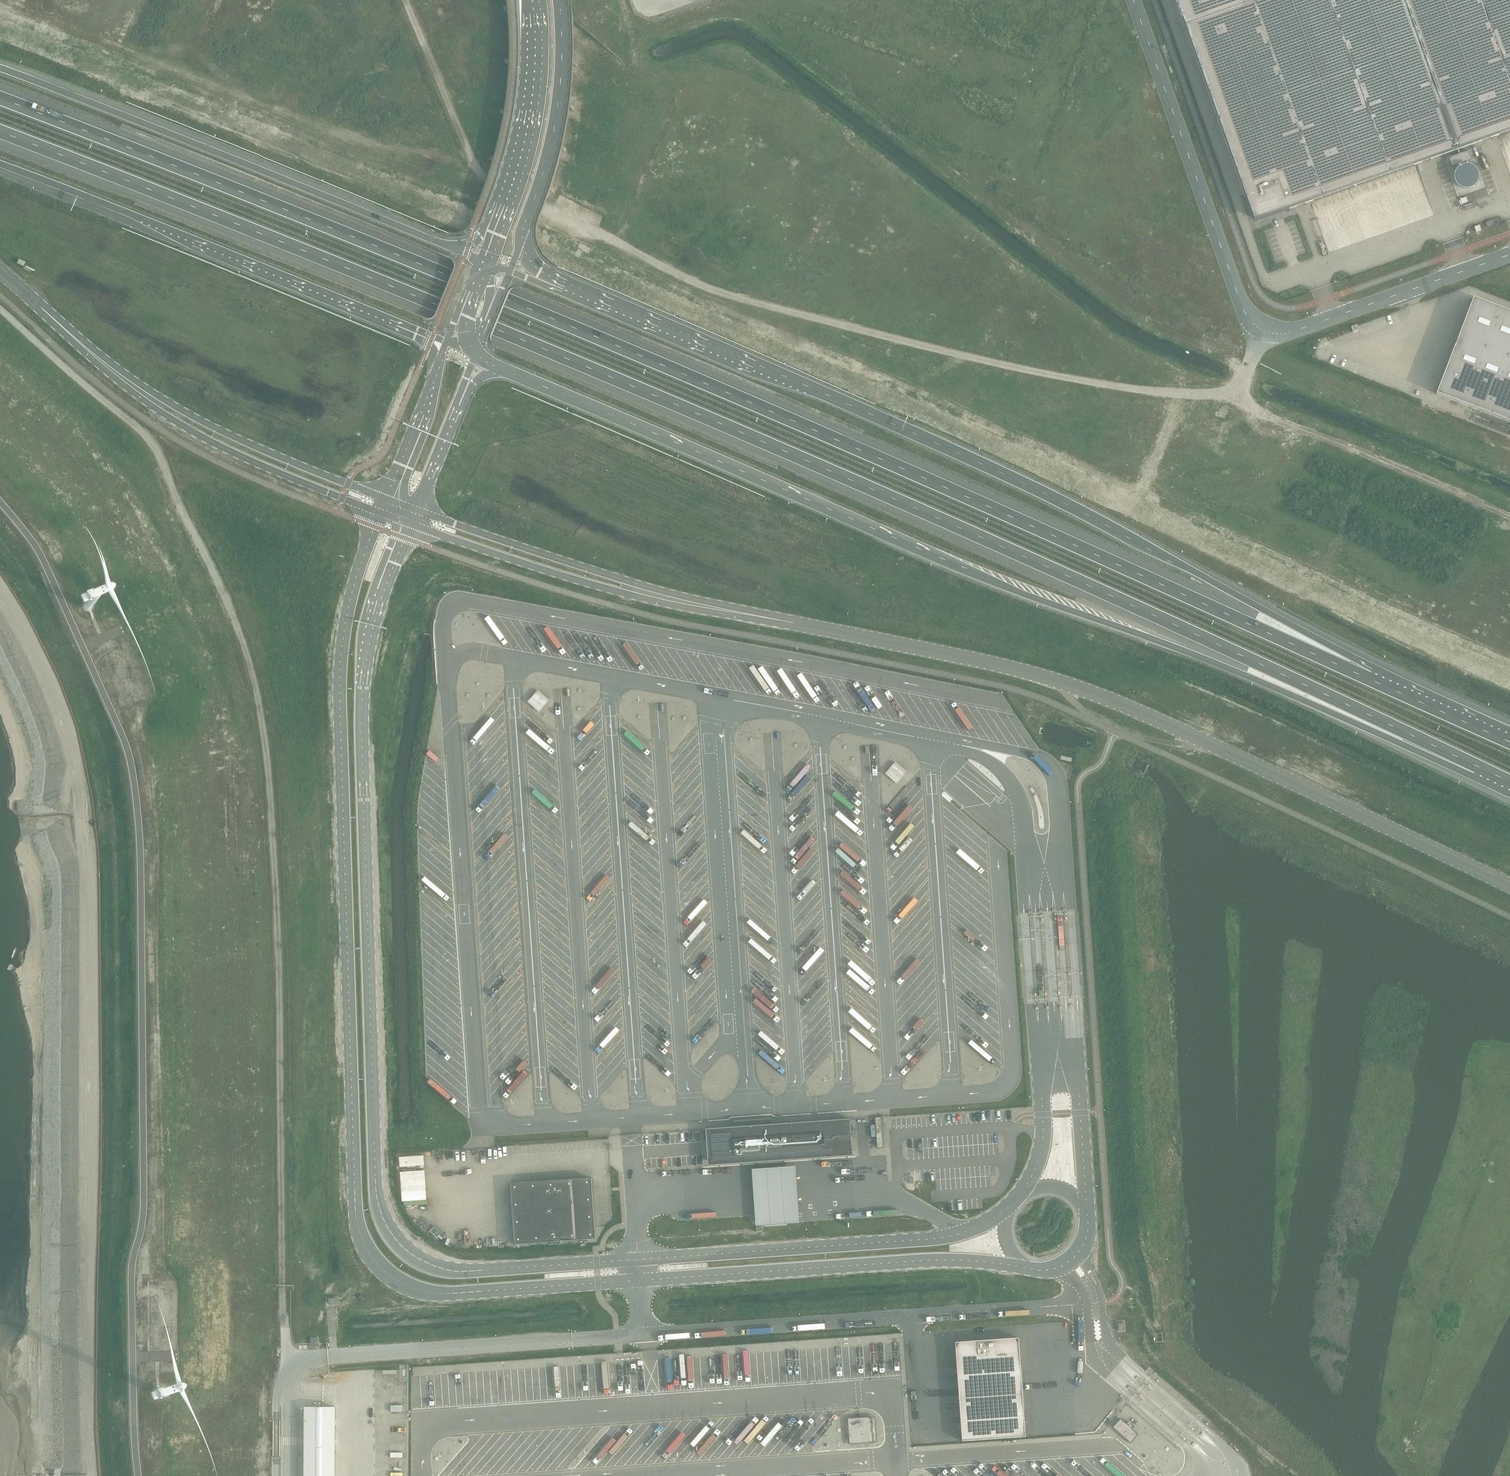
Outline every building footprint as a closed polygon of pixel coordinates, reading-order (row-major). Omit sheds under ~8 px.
[(1247,200),(1248,200),(1255,219),(1287,208),(1288,209),(1289,209),(1509,131),(1509,0),(1176,0),(1185,28),(1246,199),(1247,200)] [(1452,167),(1471,160),(1468,151),(1449,158),(1452,167)] [(1484,187),(1475,161),(1453,169),(1460,189),(1468,186),(1470,192),(1484,187)] [(1436,394),(1472,408),(1509,423),(1509,313),(1473,298),(1436,394)] [(534,701),(543,709),(549,701),(538,691),(531,698),(534,701)] [(907,772),(895,762),(889,770),(892,773),(900,780),(907,772)] [(424,1154),(400,1155),(400,1166),(425,1165),(424,1154)] [(794,1167),(751,1170),(754,1227),(798,1224),(798,1221),(794,1167)] [(401,1170),(402,1190),(426,1190),(426,1170),(401,1170)] [(591,1178),(511,1184),(515,1245),(596,1239),(591,1178)] [(1020,1358),(1019,1338),(956,1342),(957,1362),(958,1375),(959,1389),(960,1403),(961,1416),(962,1430),(962,1441),(1026,1437),(1025,1427),(1024,1413),(1023,1399),(1022,1385),(1021,1372),(1020,1358)] [(336,1405),(306,1405),(306,1475),(336,1475),(336,1405)] [(863,1417),(848,1418),(849,1432),(850,1444),(873,1442),(872,1432),(871,1417),(863,1417)] [(397,1418),(396,1432),(408,1433),(408,1418),(397,1418)] [(1120,1418),(1113,1427),(1131,1443),(1138,1434),(1120,1418)]
